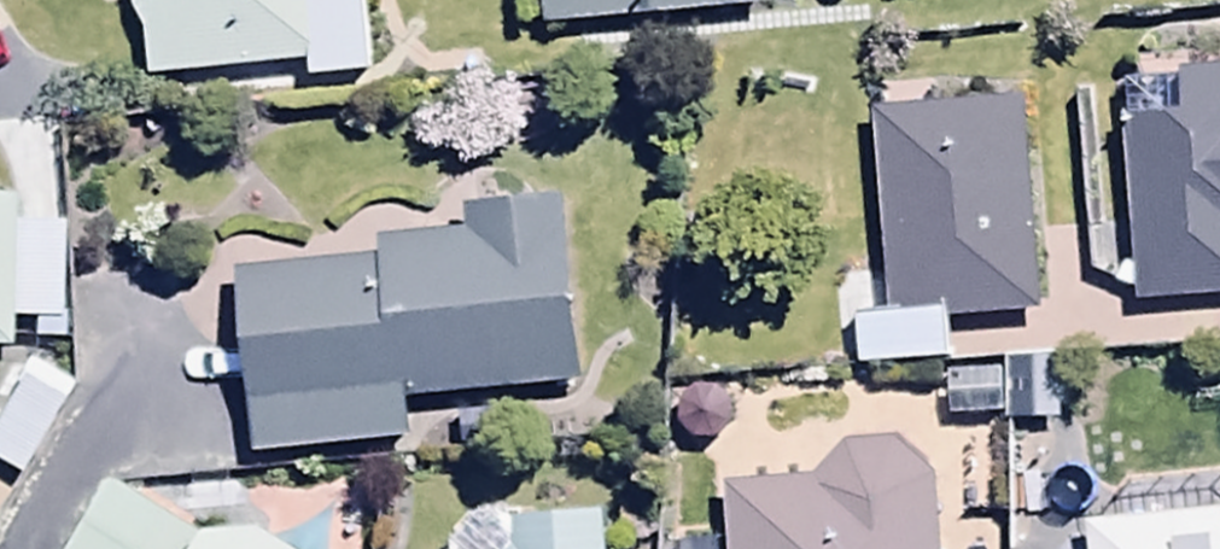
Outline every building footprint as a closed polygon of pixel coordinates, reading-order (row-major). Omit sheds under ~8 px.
[(146,79),(309,69),(309,86),(365,82),(360,0),(134,0),(136,33),(144,32),(146,79)] [(544,24),(843,0),(542,0),(544,24)] [(1124,78),(1131,310),(1219,306),(1219,74),(1124,78)] [(1017,111),(879,115),(885,315),(855,316),(857,364),(949,361),(948,321),(1024,318),(1017,111)] [(402,394),(578,381),(564,194),(462,202),(465,240),(379,247),(381,265),(235,277),(249,454),(406,441),(402,394)] [(14,353),(14,324),(60,325),(62,226),(18,225),(18,195),(0,195),(0,353),(14,353)] [(29,370),(0,426),(0,468),(26,482),(73,393),(29,370)] [(732,487),(734,548),(941,548),(939,480),(892,443),(843,451),(809,480),(732,487)] [(110,487),(68,548),(202,548),(110,487)] [(606,516),(493,516),(449,548),(609,548),(606,516)] [(1085,531),(1087,548),(1219,548),(1219,518),(1085,531)] [(227,521),(208,548),(268,548),(227,521)]
